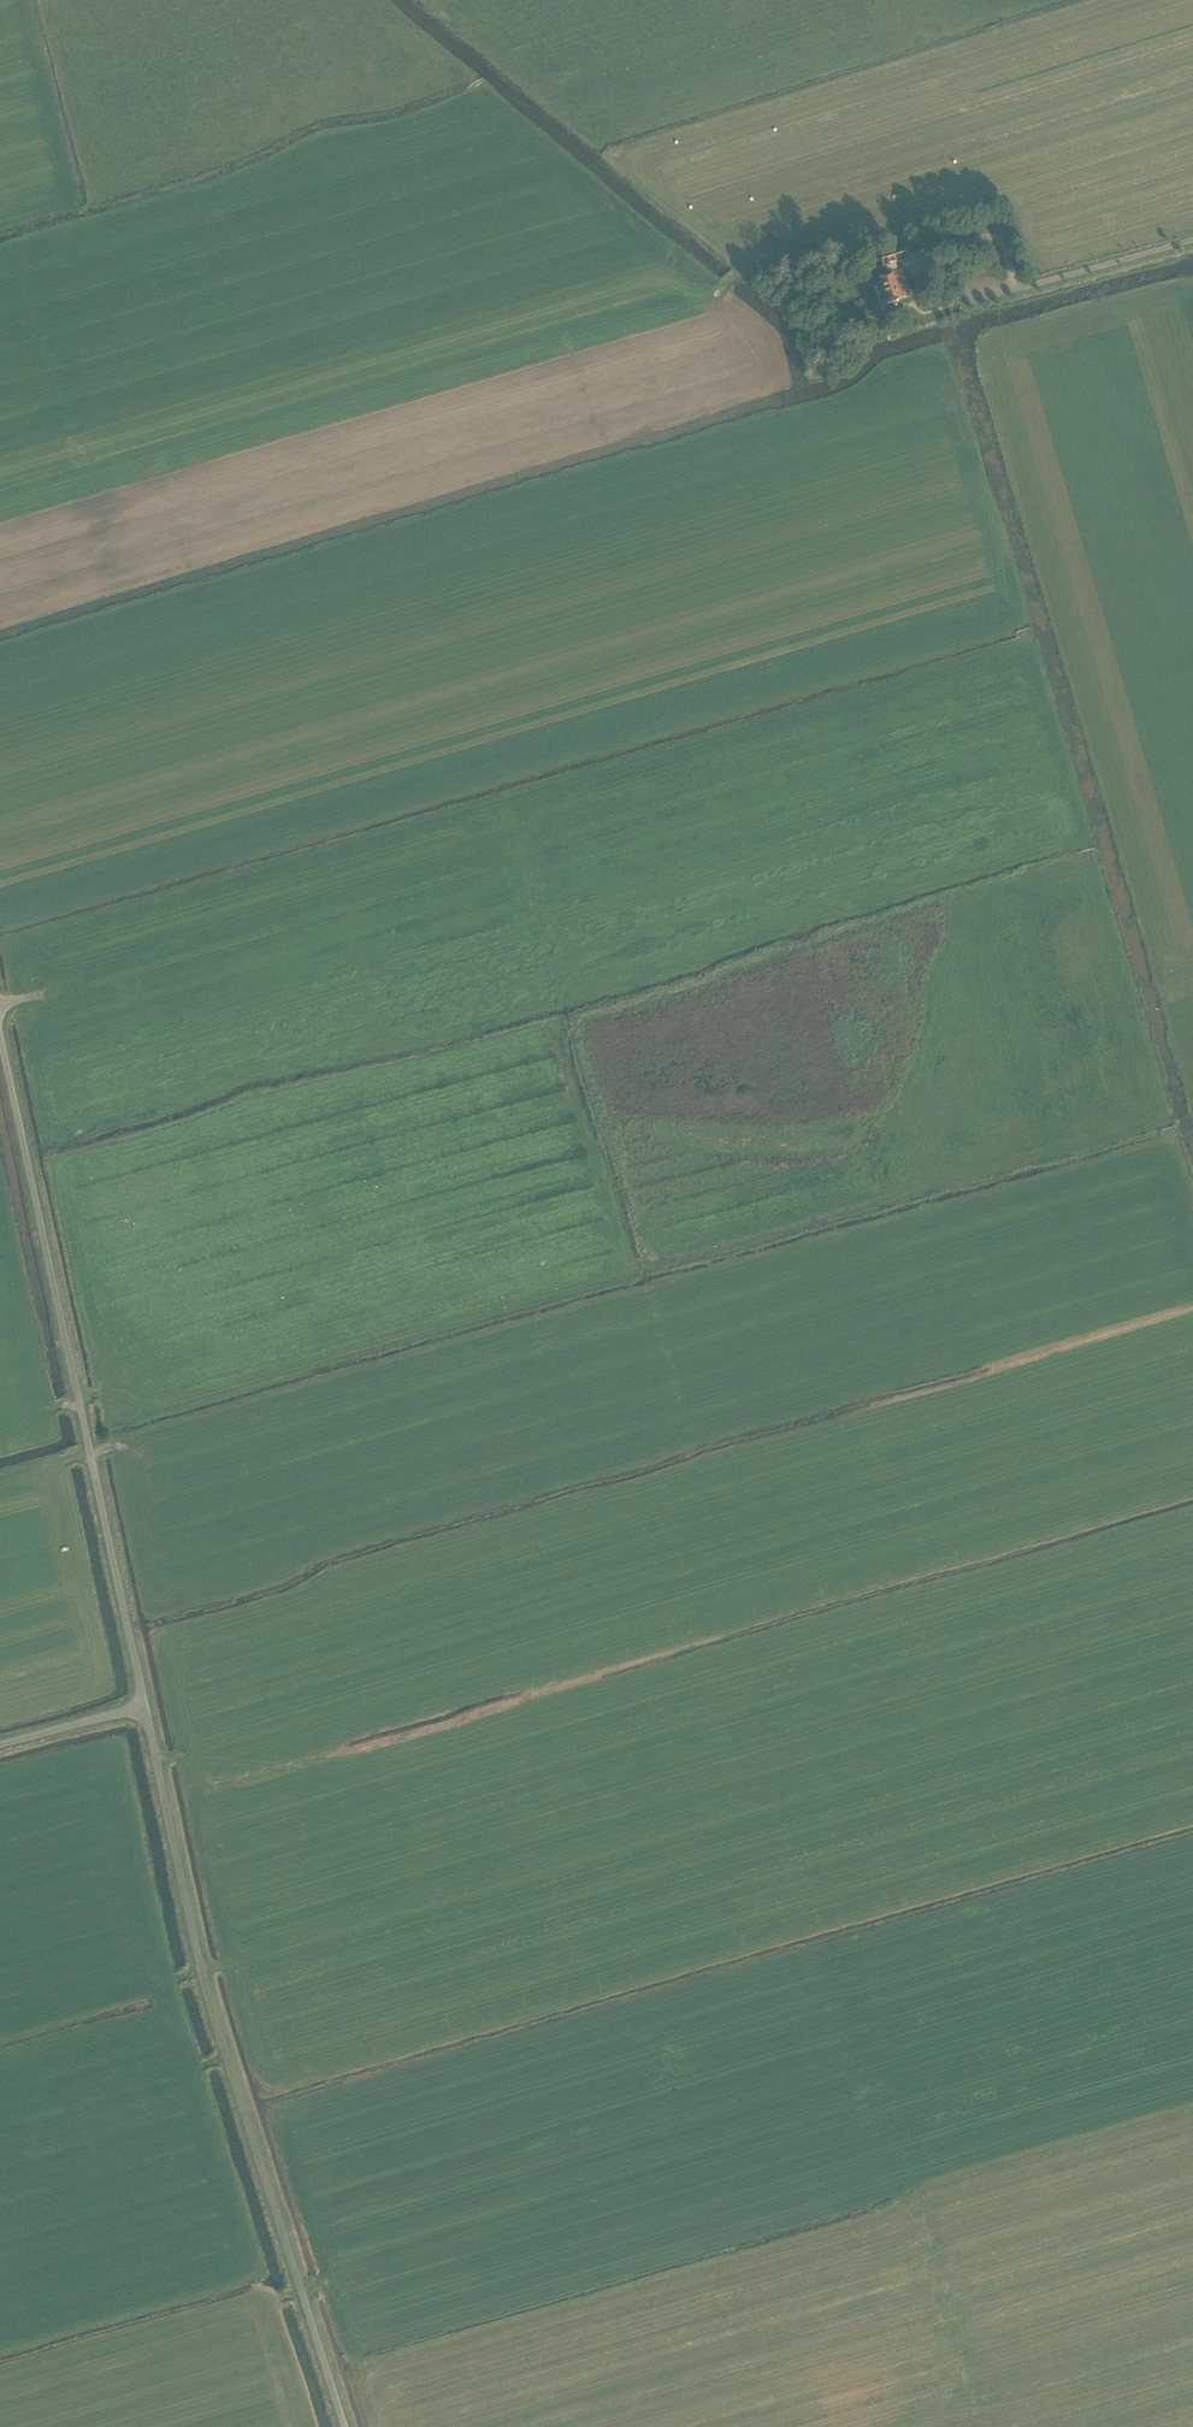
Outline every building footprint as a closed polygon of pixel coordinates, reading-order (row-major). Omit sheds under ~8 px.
[(883,267),(890,265),(893,273),(878,277),(886,303),(909,296),(902,273),(898,274),(895,263),(907,259),(904,249),(880,256),(883,267)] [(942,277),(938,264),(941,264),(939,257),(929,260),(931,266),(927,267),(931,281),(942,277)] [(190,1987),(182,1989),(186,2004),(194,2001),(190,1987)] [(216,2070),(209,2075),(216,2085),(223,2080),(216,2070)]
